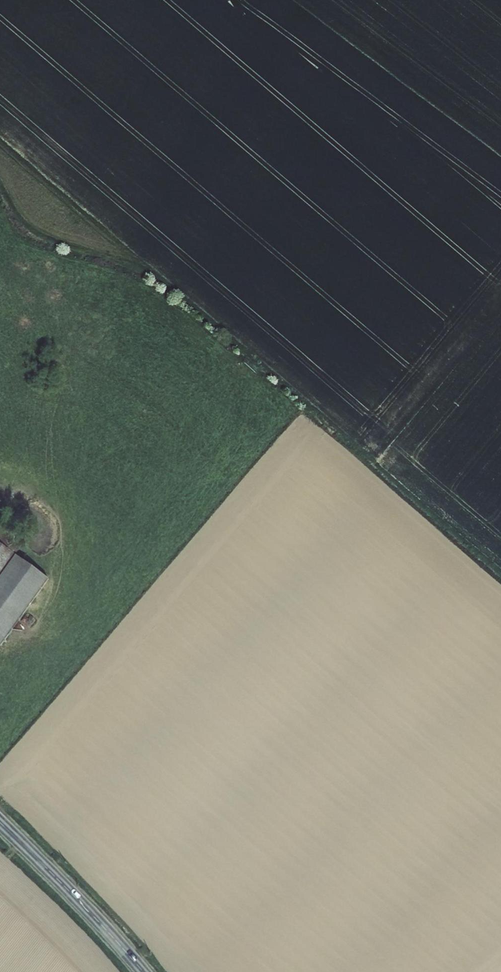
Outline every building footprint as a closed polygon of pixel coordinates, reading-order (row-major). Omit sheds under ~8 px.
[(17,549),(27,534),(4,519),(0,525),(0,573),(17,549)] [(0,573),(0,615),(41,566),(17,549),(0,573)] [(41,566),(0,615),(0,636),(7,641),(54,575),(41,566)]
